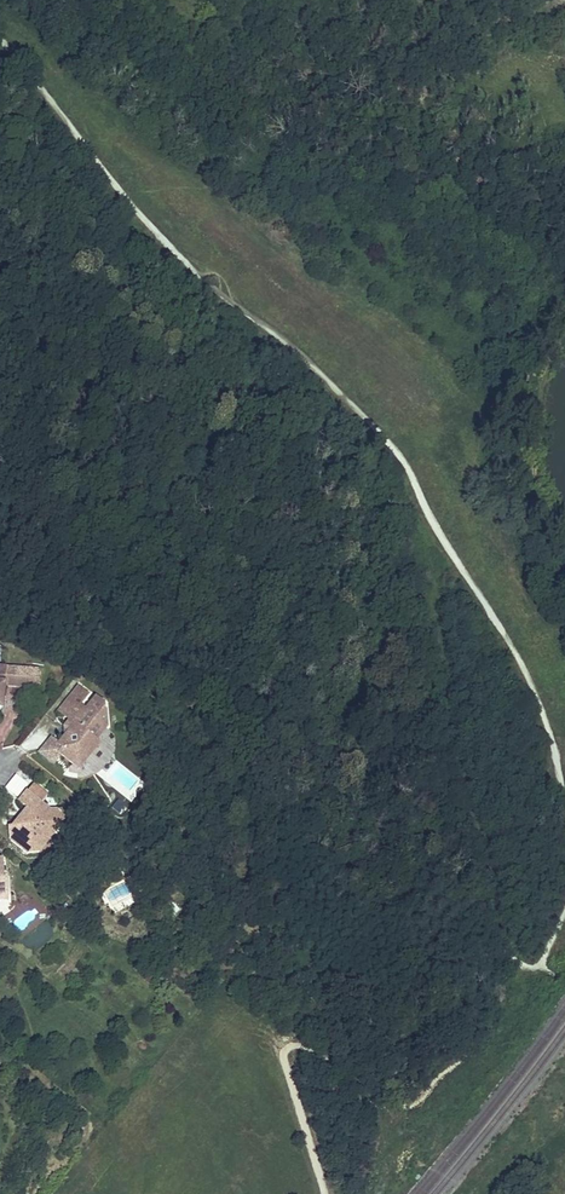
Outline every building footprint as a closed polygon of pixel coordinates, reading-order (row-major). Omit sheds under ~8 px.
[(2,707),(4,686),(38,689),(39,671),(17,669),(17,672),(0,671),(0,707),(2,707)] [(78,688),(70,697),(80,705),(87,696),(78,688)] [(80,705),(70,697),(59,711),(70,719),(76,724),(67,735),(60,744),(64,747),(64,751),(62,754),(73,763),(76,761),(82,760),(85,762),(100,743),(97,740),(107,727),(106,712),(104,712),(104,704),(96,699),(86,711),(82,708),(80,705)] [(76,724),(70,719),(64,726),(65,733),(67,735),(76,724)] [(64,747),(60,744),(52,738),(40,752),(54,763),(62,754),(64,751),(64,747)] [(76,761),(73,763),(80,768),(85,762),(82,760),(76,761)] [(16,775),(5,788),(17,798),(27,784),(16,775)] [(27,853),(39,852),(53,835),(50,811),(41,804),(47,796),(33,784),(19,802),(28,809),(28,814),(21,823),(21,826),(14,827),(9,827),(11,840),(27,853)] [(28,809),(14,827),(21,826),(21,823),(28,814),(28,809)] [(50,811),(53,835),(63,822),(62,810),(50,811)] [(68,901),(56,892),(50,899),(61,909),(68,901)]
